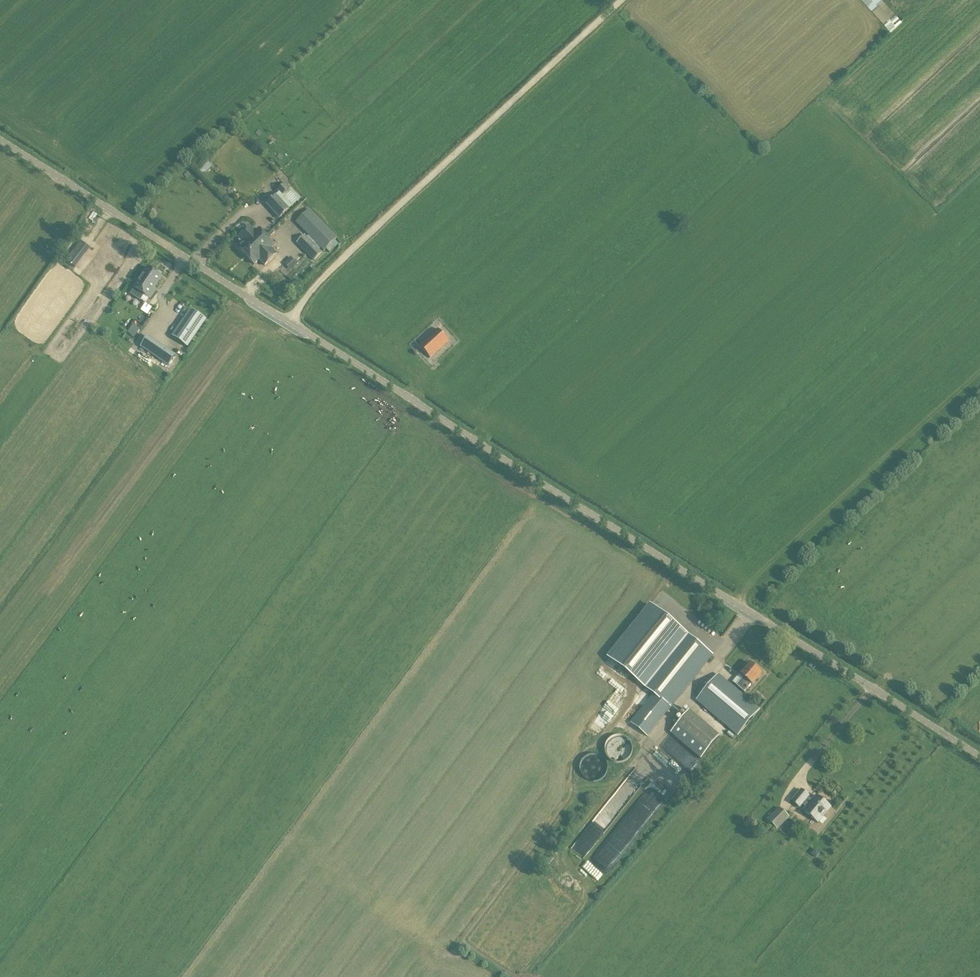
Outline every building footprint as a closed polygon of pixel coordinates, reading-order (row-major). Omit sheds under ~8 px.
[(890,29),(891,30),(895,26),(896,25),(900,21),(902,20),(902,19),(884,0),(863,0),(890,29)] [(292,206),(300,199),(285,183),(277,191),(292,206)] [(279,217),(289,208),(276,195),(266,204),(279,217)] [(295,212),(300,217),(308,209),(303,204),(295,212)] [(308,209),(296,221),(324,251),(326,249),(329,252),(338,244),(335,240),(337,238),(308,209)] [(256,232),(250,226),(248,228),(247,227),(242,231),(243,232),(238,237),(244,243),(239,248),(246,256),(267,237),(259,229),(256,232)] [(314,260),(321,253),(305,235),(297,243),(314,260)] [(265,265),(276,254),(271,248),(274,245),(267,237),(246,256),(254,264),(259,259),(265,265)] [(77,246),(86,252),(89,248),(80,241),(77,246)] [(290,270),(297,263),(291,257),(284,263),(290,270)] [(162,277),(148,267),(134,288),(150,298),(155,290),(154,289),(162,277)] [(145,302),(141,309),(149,314),(154,307),(145,302)] [(206,320),(191,309),(172,336),(187,347),(206,320)] [(448,341),(438,329),(429,337),(425,332),(417,339),(421,344),(419,346),(430,357),(448,341)] [(164,348),(157,357),(169,365),(175,356),(164,348)] [(650,605),(608,658),(654,694),(631,723),(647,736),(712,655),(650,605)] [(752,685),(762,674),(749,663),(739,674),(743,677),(736,685),(744,692),(751,684),(752,685)] [(737,735),(759,710),(718,674),(696,700),(737,735)] [(689,710),(670,733),(701,759),(720,737),(689,710)] [(631,755),(632,754),(632,753),(632,752),(633,751),(633,749),(633,748),(632,747),(632,746),(632,745),(631,743),(631,742),(630,741),(629,740),(628,739),(627,738),(626,737),(624,737),(622,736),(620,735),(619,735),(617,735),(616,736),(615,736),(614,736),(613,737),(612,737),(610,738),(610,739),(609,740),(608,740),(607,741),(606,743),(606,744),(605,745),(605,746),(605,747),(605,748),(605,750),(605,751),(605,752),(605,753),(605,754),(606,755),(606,757),(607,758),(608,759),(609,759),(610,760),(611,761),(613,762),(615,763),(616,763),(617,763),(619,764),(620,763),(621,763),(622,763),(623,763),(625,762),(626,762),(627,761),(628,760),(629,759),(629,758),(630,757),(631,756),(631,755)] [(584,775),(601,774),(600,755),(583,756),(584,775)] [(636,768),(572,848),(584,857),(648,777),(636,768)] [(817,823),(830,807),(816,796),(812,801),(807,797),(808,796),(801,790),(792,801),(799,807),(802,804),(806,808),(804,811),(817,823)] [(609,873),(656,805),(640,794),(592,862),(609,873)] [(777,829),(789,817),(779,807),(767,819),(777,829)]
